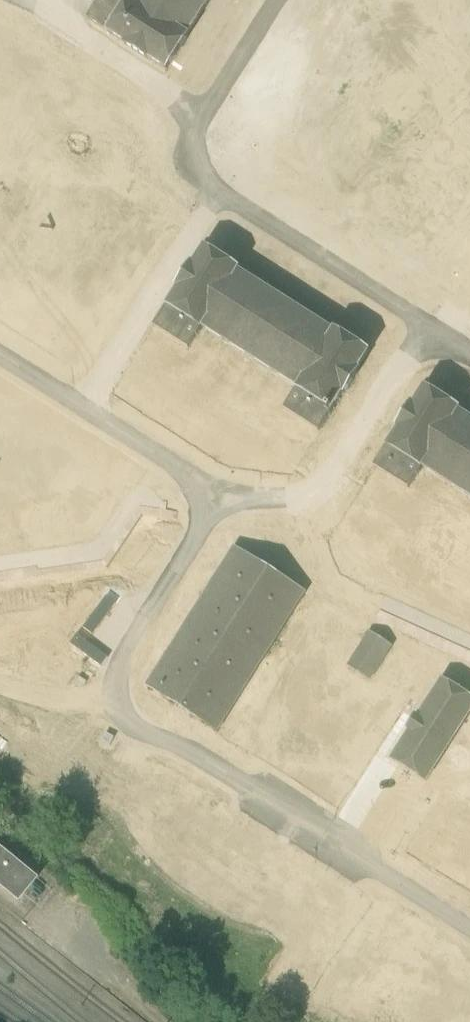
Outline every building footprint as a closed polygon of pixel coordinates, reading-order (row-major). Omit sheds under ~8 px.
[(89,20),(126,44),(125,45),(149,60),(150,59),(167,70),(189,36),(187,35),(210,0),(101,0),(89,20)] [(271,125),(269,126),(267,127),(266,129),(267,132),(268,133),(271,134),(273,133),(274,132),(275,130),(275,127),(273,126),(271,125)] [(239,270),(205,248),(194,265),(192,265),(177,288),(179,289),(155,327),(189,349),(203,327),(299,388),(285,409),(319,431),(343,393),(344,394),(359,371),(358,369),(369,352),(335,331),(334,332),(238,271),(239,270)] [(411,485),(423,466),(469,496),(469,419),(458,411),(459,410),(425,388),(414,405),(412,405),(397,428),(399,429),(375,467),(409,488),(411,485)] [(106,570),(144,517),(301,540),(321,597),(469,665),(469,650),(469,651),(451,643),(455,634),(451,631),(447,641),(431,634),(436,623),(431,620),(425,631),(408,624),(412,612),(408,610),(402,621),(387,614),(391,603),(386,601),(379,614),(363,607),(366,600),(362,597),(358,605),(341,597),(344,590),(339,588),(335,595),(328,592),(333,586),(331,580),(324,582),(321,572),(327,569),(325,564),(318,566),(306,533),(284,530),(285,522),(279,521),(278,529),(260,527),(261,518),(256,517),(254,526),(238,523),(240,507),(239,506),(243,480),(236,480),(234,490),(220,488),(221,478),(215,476),(211,503),(209,503),(207,519),(190,516),(191,508),(186,507),(184,515),(167,513),(168,505),(164,504),(162,512),(140,509),(128,525),(121,521),(118,526),(125,531),(117,542),(110,538),(107,542),(113,548),(105,560),(98,556),(94,560),(96,564),(81,566),(80,558),(75,558),(75,567),(59,569),(58,561),(53,562),(53,570),(38,572),(34,558),(29,559),(30,570),(13,573),(11,562),(6,562),(6,574),(0,575),(0,586),(106,570)] [(218,731),(298,605),(305,593),(235,548),(147,686),(218,731)] [(352,666),(368,677),(389,645),(372,635),(352,666)] [(417,716),(408,730),(410,731),(392,759),(426,781),(469,712),(469,697),(442,679),(419,717),(417,716)] [(23,912),(42,889),(0,855),(0,894),(23,912)]
